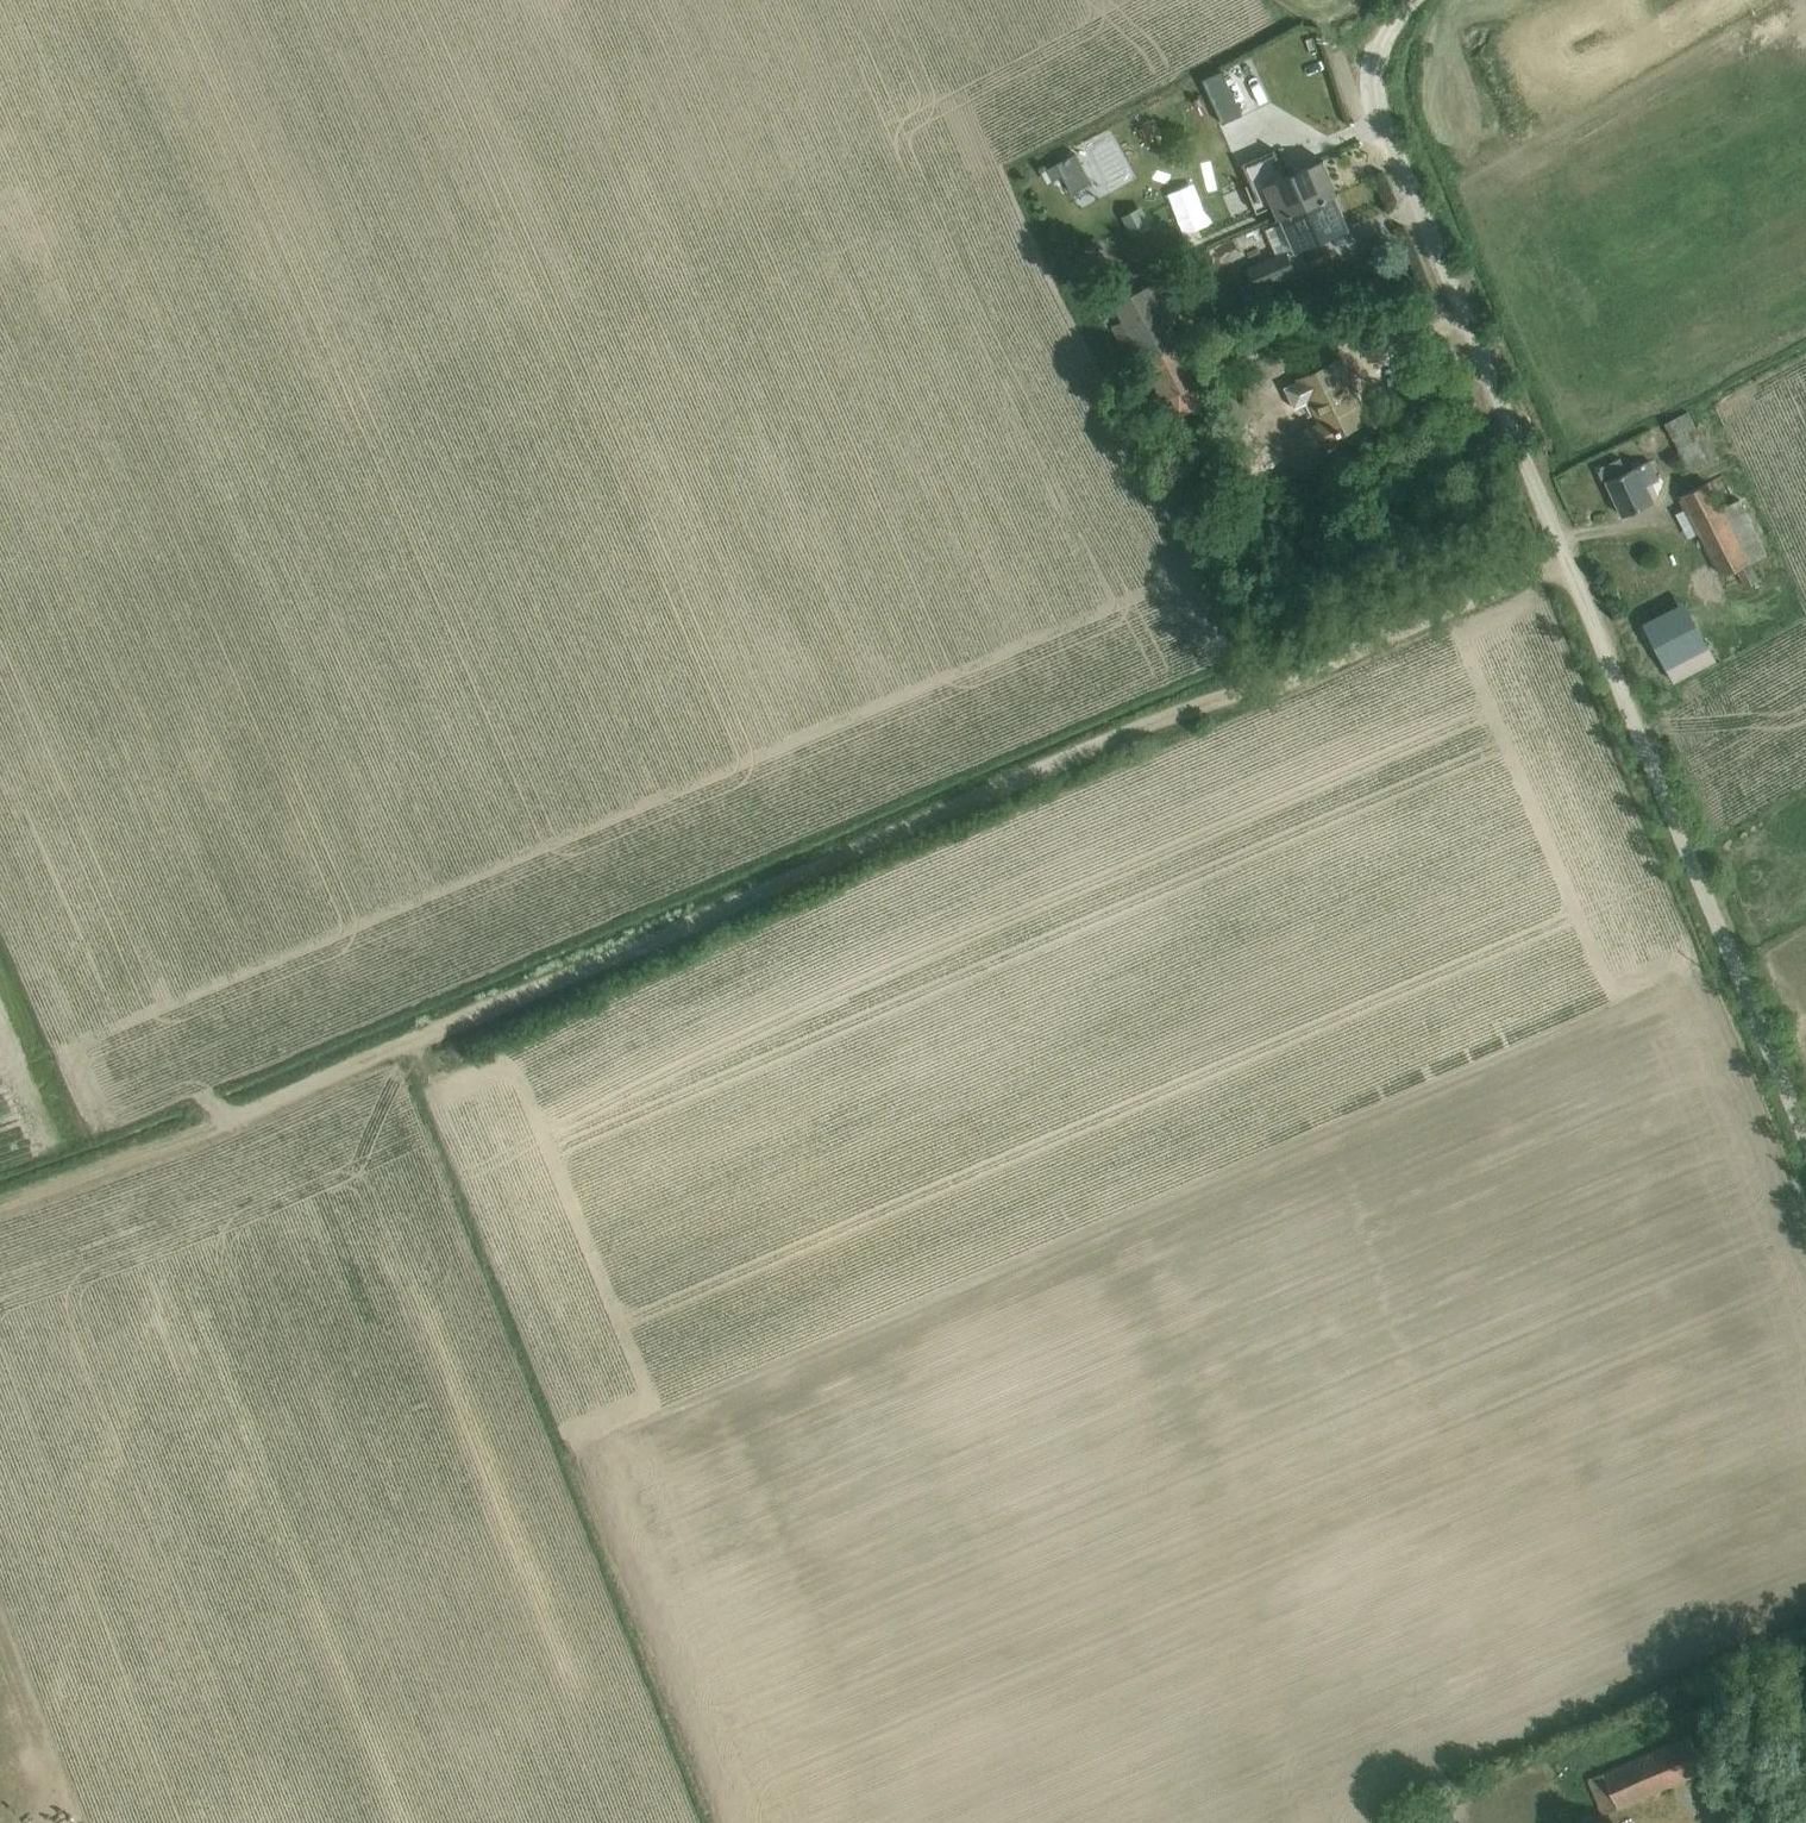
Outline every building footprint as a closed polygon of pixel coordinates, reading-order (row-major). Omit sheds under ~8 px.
[(1223,71),(1203,80),(1223,124),(1243,115),(1223,71)] [(1266,186),(1286,177),(1274,148),(1242,163),(1250,183),(1245,185),(1257,212),(1274,205),(1266,186)] [(1077,153),(1057,164),(1073,194),(1093,183),(1077,153)] [(1266,186),(1274,205),(1280,219),(1335,195),(1320,162),(1286,177),(1266,186)] [(1247,270),(1255,288),(1257,292),(1260,291),(1261,294),(1267,291),(1266,288),(1297,275),(1296,272),(1288,254),(1300,248),(1348,227),(1335,195),(1280,219),(1282,223),(1266,230),(1277,255),(1246,268),(1247,270)] [(1142,205),(1123,216),(1134,237),(1154,226),(1142,205)] [(1288,254),(1296,272),(1308,267),(1300,248),(1288,254)] [(1255,288),(1247,270),(1233,276),(1241,295),(1255,288)] [(1122,320),(1111,326),(1129,360),(1140,355),(1144,364),(1185,341),(1154,283),(1113,304),(1122,320)] [(1306,408),(1269,426),(1282,452),(1274,455),(1286,480),(1311,468),(1301,446),(1325,434),(1329,440),(1349,430),(1345,421),(1378,404),(1369,385),(1361,389),(1344,354),(1316,368),(1311,365),(1303,369),(1303,373),(1300,375),(1301,378),(1293,382),(1306,408)] [(1688,411),(1665,423),(1679,448),(1677,449),(1688,472),(1716,458),(1700,425),(1697,427),(1688,411)] [(1253,436),(1221,451),(1239,501),(1269,487),(1264,476),(1269,474),(1264,464),(1266,463),(1253,436)] [(1601,470),(1599,471),(1603,480),(1605,479),(1622,517),(1661,499),(1654,484),(1660,481),(1651,461),(1626,472),(1620,459),(1600,468),(1601,470)] [(1710,482),(1677,498),(1694,535),(1698,534),(1719,578),(1737,570),(1746,588),(1760,582),(1751,563),(1768,555),(1741,499),(1723,508),(1710,482)] [(1685,602),(1643,625),(1673,682),(1716,660),(1685,602)] [(1603,1773),(1587,1780),(1602,1814),(1618,1807),(1619,1809),(1724,1762),(1709,1728),(1690,1736),(1689,1733),(1651,1749),(1649,1746),(1638,1751),(1639,1754),(1602,1771),(1603,1773)] [(1458,1814),(1441,1822),(1463,1822),(1458,1814)]
